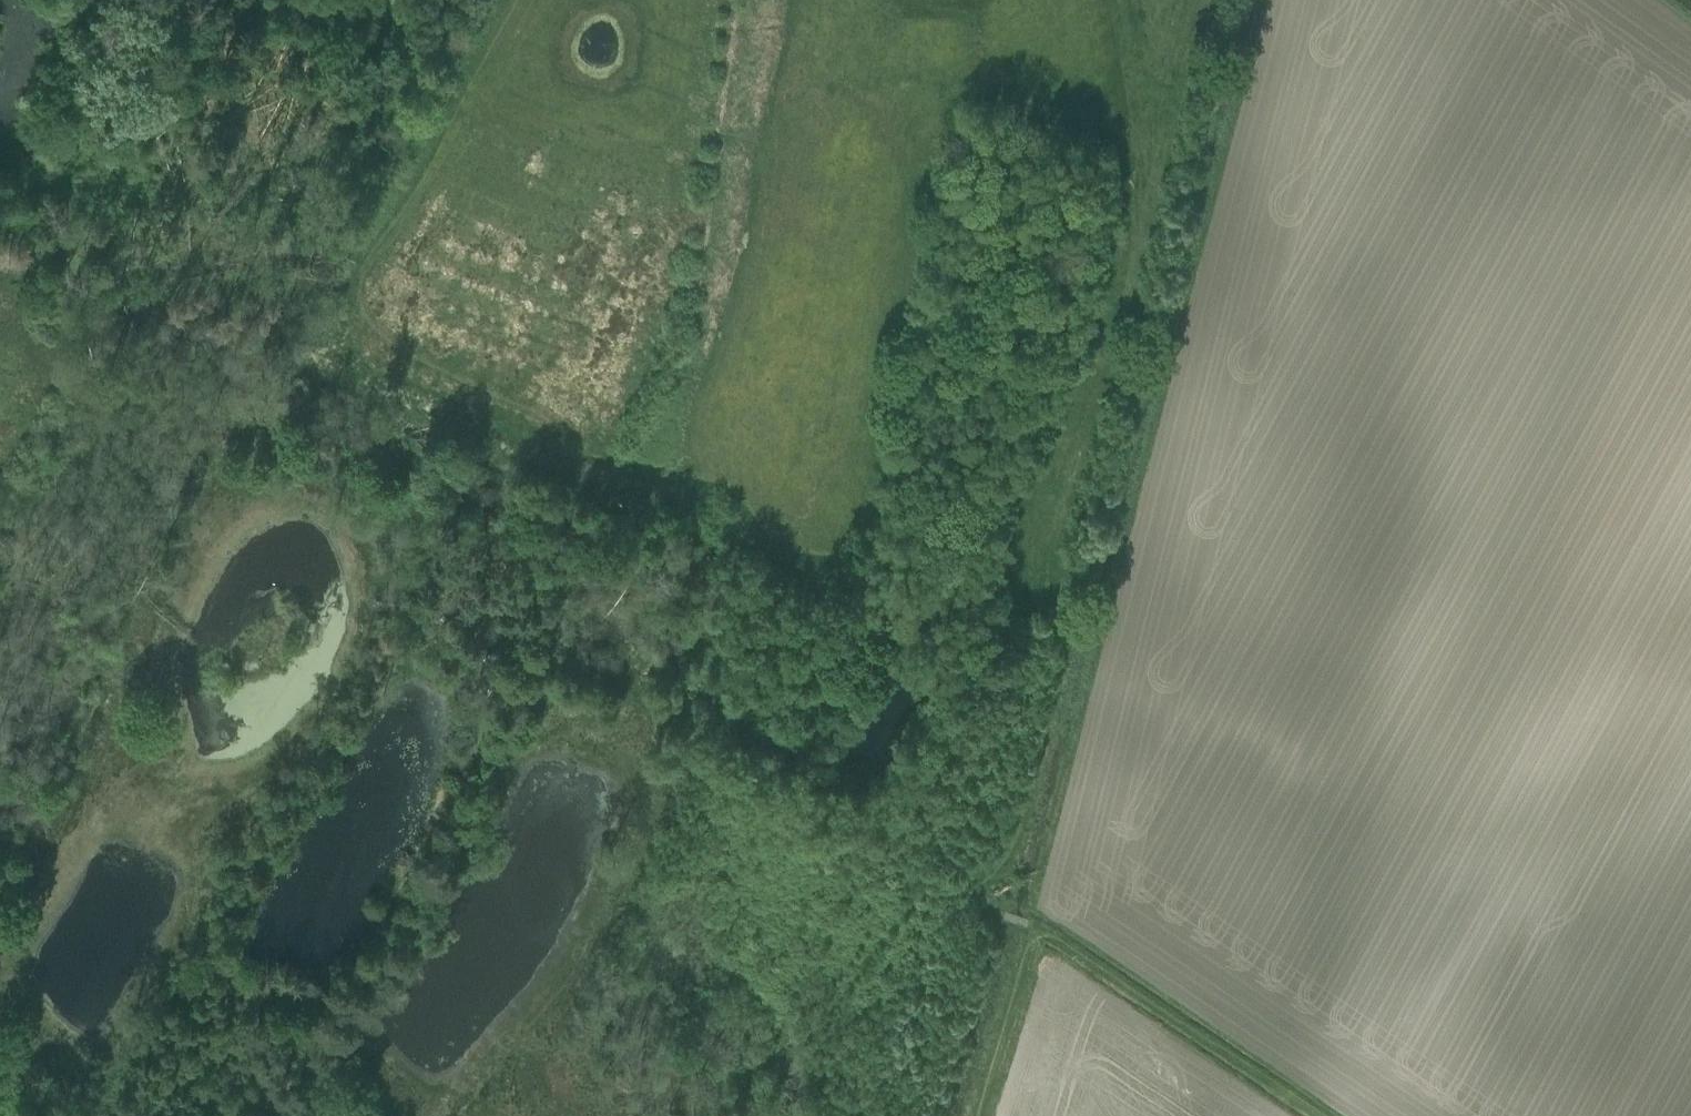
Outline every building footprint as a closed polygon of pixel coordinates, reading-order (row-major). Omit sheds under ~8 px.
[(591,711),(577,731),(586,737),(600,717),(591,711)] [(773,1105),(764,1115),(786,1115),(773,1105)]
